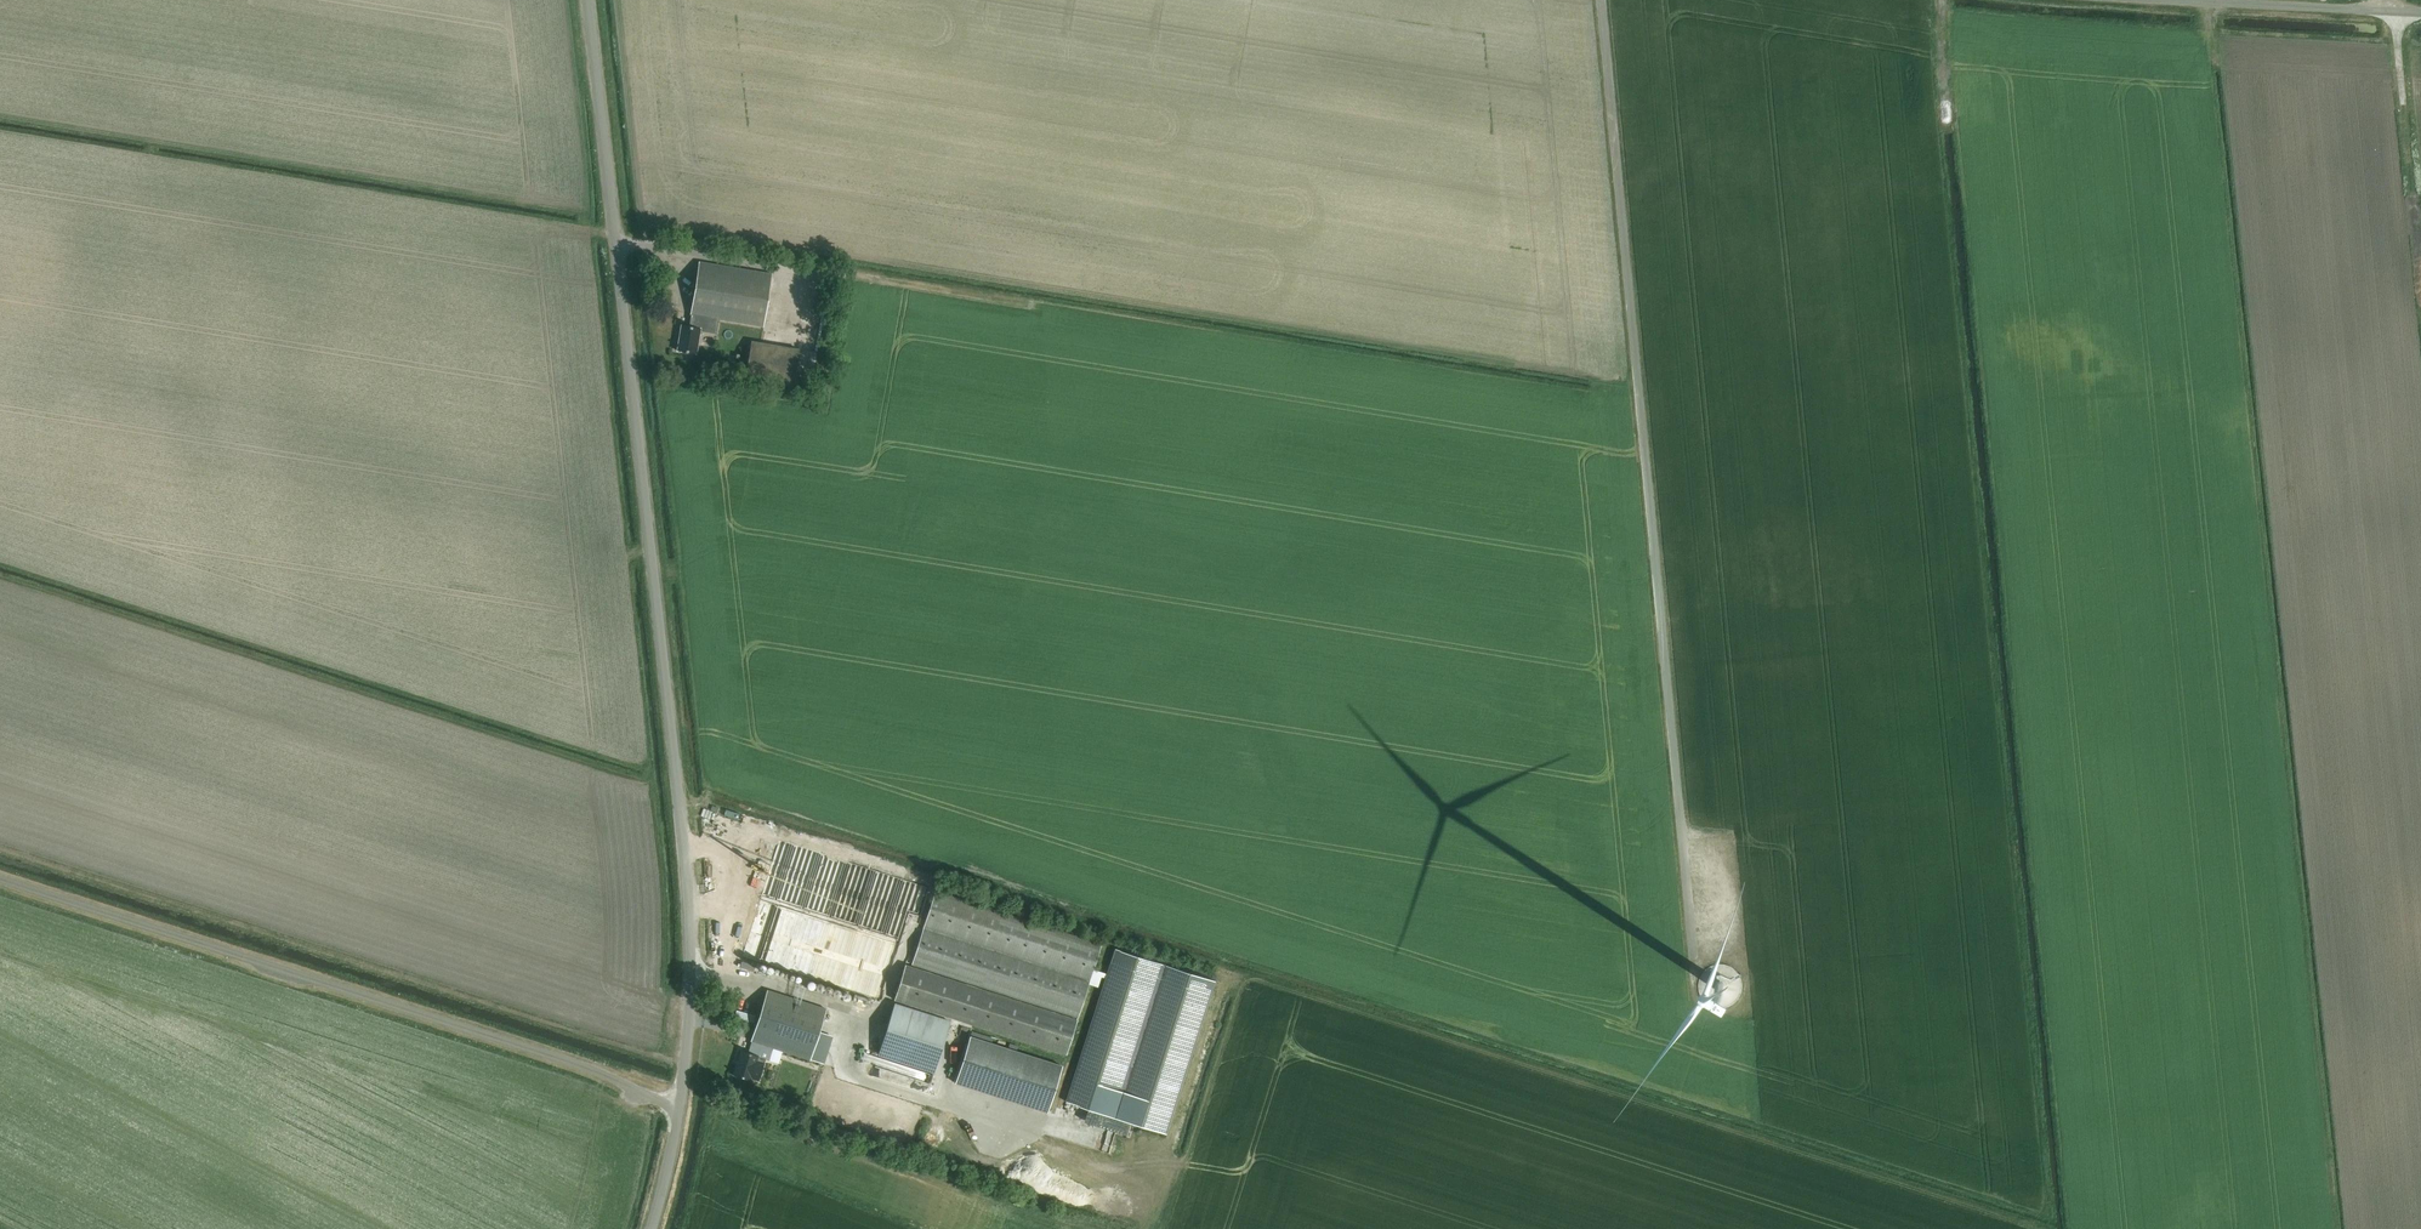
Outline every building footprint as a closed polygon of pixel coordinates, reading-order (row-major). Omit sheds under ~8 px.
[(763,326),(772,274),(699,261),(687,325),(682,324),(678,349),(697,352),(700,330),(716,333),(719,319),(763,326)] [(745,381),(793,388),(799,349),(751,341),(745,381)] [(819,403),(821,395),(813,394),(811,402),(819,403)] [(748,957),(884,1001),(922,886),(785,842),(748,957)] [(1078,1018),(1102,944),(936,890),(912,964),(1078,1018)] [(1107,974),(1093,969),(1089,984),(1098,987),(1101,977),(1106,978),(1066,1102),(1167,1134),(1216,981),(1115,949),(1107,974)] [(914,967),(905,964),(894,999),(903,1002),(1066,1055),(1078,1020),(914,967)] [(826,1008),(768,990),(748,1052),(741,1050),(733,1074),(752,1080),(759,1057),(769,1060),(773,1048),(809,1060),(826,1008)] [(934,1073),(951,1021),(895,1003),(878,1055),(934,1073)] [(1047,1116),(1061,1070),(969,1041),(954,1087),(1047,1116)] [(1112,1128),(1107,1149),(1114,1151),(1119,1130),(1112,1128)]
